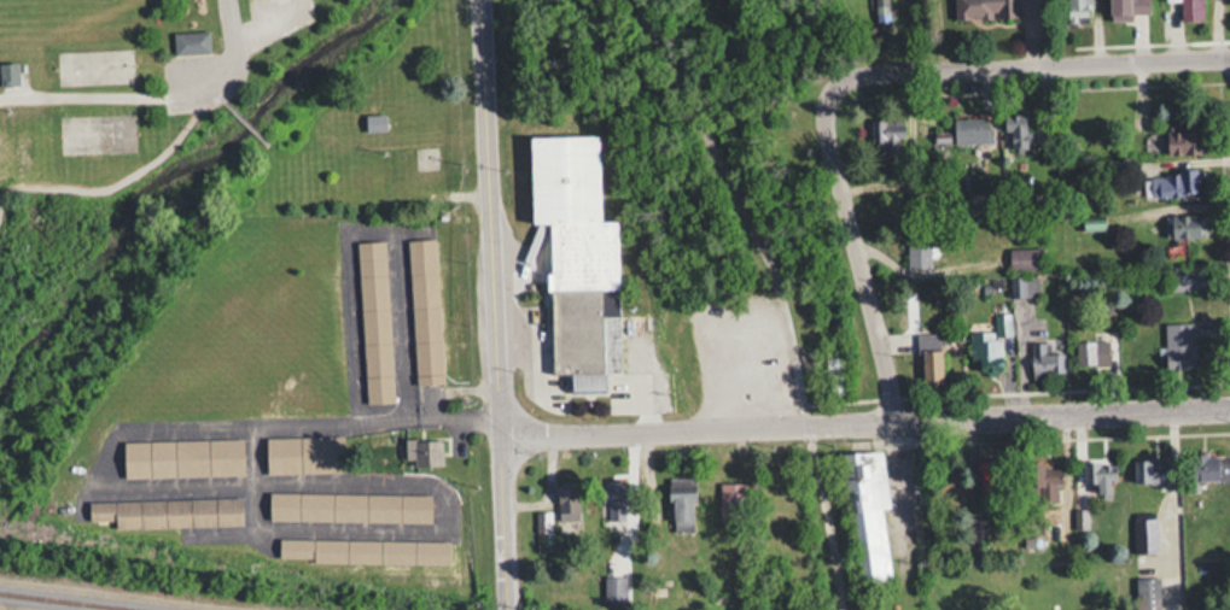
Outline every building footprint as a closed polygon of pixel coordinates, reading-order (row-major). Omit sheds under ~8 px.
[(874,23),(888,23),(888,0),(874,0),(874,23)] [(954,20),(1016,18),(1016,0),(953,0),(954,20)] [(1089,0),(1065,0),(1065,23),(1089,23),(1089,0)] [(1148,0),(1109,0),(1109,17),(1148,17),(1148,0)] [(1180,19),(1202,19),(1202,0),(1180,0),(1180,19)] [(172,54),(208,54),(208,32),(172,32),(172,54)] [(17,63),(0,63),(0,85),(18,84),(17,63)] [(384,130),(384,115),(364,115),(365,130),(384,130)] [(953,118),(953,143),(987,143),(987,118),(953,118)] [(874,119),(874,157),(903,157),(903,119),(874,119)] [(1006,148),(1034,145),(1031,120),(1003,123),(1006,148)] [(1200,130),(1165,130),(1165,153),(1200,153),(1200,130)] [(549,373),(570,373),(570,389),(602,389),(602,371),(618,371),(617,222),(599,222),(599,135),(529,135),(530,223),(549,223),(549,373)] [(1144,197),(1201,195),(1200,171),(1143,172),(1144,197)] [(1164,214),(1164,237),(1205,237),(1205,214),(1164,214)] [(1083,217),(1083,230),(1103,230),(1103,217),(1083,217)] [(929,269),(929,235),(907,235),(907,269),(929,269)] [(408,238),(416,383),(443,382),(435,237),(408,238)] [(364,401),(392,400),(385,239),(358,240),(364,401)] [(1009,270),(1042,270),(1042,248),(1009,248),(1009,270)] [(1169,269),(1169,289),(1204,289),(1204,269),(1169,269)] [(1010,296),(1036,296),(1036,278),(1010,278),(1010,296)] [(968,333),(970,365),(1001,363),(1000,336),(1010,336),(1009,314),(993,315),(994,332),(968,333)] [(1192,368),(1192,324),(1164,324),(1164,368),(1192,368)] [(919,382),(940,382),(940,334),(919,334),(919,382)] [(1076,366),(1111,366),(1111,340),(1076,340),(1076,366)] [(1063,374),(1063,345),(1030,345),(1030,383),(1045,383),(1045,374),(1063,374)] [(843,381),(836,379),(835,389),(842,390),(843,381)] [(266,471),(343,471),(343,435),(266,435),(266,471)] [(441,463),(441,436),(405,436),(405,463),(441,463)] [(242,438),(123,439),(123,475),(242,473),(242,438)] [(840,452),(856,583),(890,579),(881,507),(888,506),(881,447),(840,452)] [(1190,453),(1190,478),(1217,479),(1218,453),(1190,453)] [(976,497),(998,497),(998,458),(976,458),(976,497)] [(1133,458),(1133,482),(1168,482),(1167,458),(1133,458)] [(1042,473),(1042,459),(1022,459),(1022,500),(1059,500),(1059,473),(1042,473)] [(1082,460),(1083,481),(1095,481),(1096,499),(1110,498),(1109,479),(1115,478),(1114,459),(1082,460)] [(692,527),(693,478),(669,478),(668,527),(692,527)] [(719,519),(745,519),(745,482),(719,482),(719,519)] [(268,519),(429,519),(429,492),(268,491),(268,519)] [(240,497),(88,499),(88,522),(113,522),(113,527),(241,525),(240,497)] [(448,539),(278,538),(278,562),(448,562),(448,539)] [(1158,605),(1158,577),(1133,577),(1133,605),(1158,605)]
